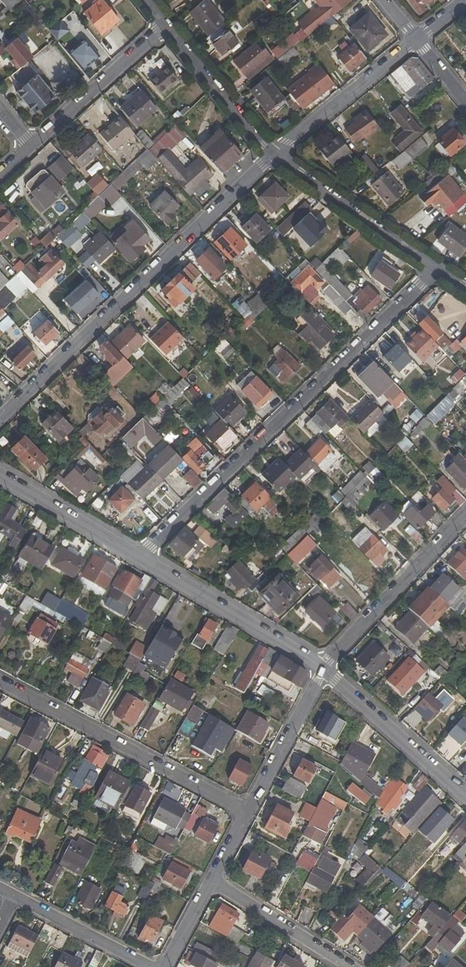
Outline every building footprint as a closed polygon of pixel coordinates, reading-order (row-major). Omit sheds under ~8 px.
[(10,11),(23,0),(1,0),(10,11)] [(119,20),(103,0),(96,0),(82,11),(101,35),(119,20)] [(226,23),(207,0),(205,0),(189,13),(209,37),(226,23)] [(331,17),(351,0),(313,0),(319,7),(297,24),(307,36),(319,26),(331,17)] [(423,5),(430,0),(408,0),(418,14),(426,9),(423,5)] [(350,29),(367,50),(385,35),(369,14),(350,29)] [(322,30),(334,20),(331,17),(319,26),(322,30)] [(49,31),(57,41),(68,32),(60,22),(49,31)] [(210,42),(222,56),(238,43),(227,29),(210,42)] [(298,43),(299,42),(293,34),(287,38),(288,40),(273,53),(278,59),(292,48),(298,43)] [(27,63),(29,61),(33,58),(17,39),(5,49),(6,51),(14,60),(12,63),(18,70),(27,63)] [(85,39),(68,54),(82,71),(89,65),(87,63),(91,59),(93,62),(99,57),(85,39)] [(338,57),(349,70),(365,58),(354,44),(349,48),(345,43),(339,47),(344,52),(338,57)] [(254,44),(234,61),(245,76),(269,56),(263,49),(260,51),(254,44)] [(296,54),(292,48),(278,59),(270,66),(275,71),(296,54)] [(249,80),(272,60),(269,56),(245,76),(249,80)] [(419,60),(409,59),(391,73),(405,90),(411,86),(415,83),(419,87),(420,88),(433,78),(419,60)] [(55,97),(27,63),(18,70),(11,75),(20,86),(22,84),(24,86),(15,93),(33,114),(55,97)] [(302,104),(304,108),(334,84),(318,64),(285,89),(289,93),(292,97),(299,107),(302,104)] [(161,94),(179,80),(167,66),(150,80),(161,94)] [(79,80),(83,86),(90,81),(85,75),(79,80)] [(251,92),(267,112),(282,99),(266,79),(251,92)] [(136,126),(156,109),(142,93),(128,103),(127,102),(121,108),(136,126)] [(299,107),(292,97),(289,93),(282,99),(293,112),(299,107)] [(180,113),(183,116),(189,110),(186,107),(180,113)] [(396,140),(392,143),(400,154),(404,151),(411,145),(414,143),(411,140),(421,133),(400,107),(391,114),(404,131),(394,139),(396,140)] [(365,140),(380,129),(365,109),(357,114),(359,117),(353,122),(344,129),(354,143),(363,137),(365,140)] [(114,151),(134,134),(120,117),(100,134),(114,151)] [(187,135),(176,123),(153,145),(148,150),(157,160),(158,162),(187,135)] [(438,140),(450,155),(463,144),(452,130),(438,140)] [(220,131),(200,149),(221,172),(240,153),(220,131)] [(142,133),(137,138),(148,150),(153,145),(142,133)] [(83,167),(102,149),(89,134),(70,151),(83,167)] [(330,165),(350,150),(338,135),(319,151),(330,165)] [(416,151),(425,144),(421,138),(414,143),(411,145),(416,151)] [(416,152),(416,151),(411,145),(404,151),(411,157),(416,152)] [(143,167),(147,170),(157,160),(148,150),(137,160),(143,167)] [(412,159),(411,157),(404,151),(400,154),(392,160),(398,169),(412,159)] [(365,154),(358,160),(371,176),(378,171),(365,154)] [(59,180),(73,168),(62,156),(48,169),(59,180)] [(180,176),(195,192),(207,180),(213,175),(198,158),(180,176)] [(137,160),(123,173),(111,185),(119,194),(125,188),(123,186),(143,167),(137,160)] [(26,184),(26,187),(45,209),(64,192),(44,170),(41,170),(26,184)] [(370,184),(387,205),(403,193),(386,172),(370,184)] [(98,174),(87,184),(98,196),(109,186),(98,174)] [(434,180),(431,176),(424,182),(427,186),(434,180)] [(435,206),(438,204),(448,217),(463,205),(461,202),(458,199),(463,195),(456,185),(452,188),(443,178),(420,197),(426,206),(431,202),(435,206)] [(199,197),(211,186),(207,180),(195,192),(199,197)] [(275,210),(288,197),(275,183),(261,196),(275,210)] [(106,204),(112,205),(121,196),(119,194),(111,185),(109,186),(98,196),(82,212),(89,220),(106,204)] [(171,213),(178,206),(164,192),(150,206),(167,224),(175,217),(171,213)] [(292,215),(298,221),(312,208),(305,201),(292,215)] [(18,224),(8,213),(0,220),(1,222),(0,224),(0,239),(18,224)] [(256,241),(270,228),(255,214),(242,227),(256,241)] [(150,238),(133,220),(125,227),(127,230),(114,242),(131,261),(144,249),(141,246),(150,238)] [(82,235),(70,222),(65,227),(77,239),(82,235)] [(123,224),(109,237),(114,242),(127,230),(125,227),(123,224)] [(447,245),(459,254),(465,245),(465,237),(450,224),(437,240),(446,247),(447,245)] [(290,241),(300,231),(295,226),(286,236),(290,241)] [(65,227),(56,236),(67,248),(77,239),(65,227)] [(307,262),(315,270),(321,263),(317,259),(330,246),(312,227),(301,237),(312,249),(303,257),(305,260),(307,262)] [(241,249),(245,244),(230,228),(215,242),(231,259),(236,253),(241,257),(245,253),(241,249)] [(54,237),(49,232),(40,241),(45,247),(54,237)] [(84,247),(99,264),(116,248),(100,232),(84,247)] [(351,308),(366,323),(372,317),(367,312),(381,299),(368,285),(363,291),(360,289),(353,295),(329,271),(334,266),(335,268),(337,266),(339,268),(350,258),(339,246),(321,263),(315,270),(329,284),(351,308)] [(201,262),(199,264),(205,270),(217,258),(208,248),(198,258),(201,262)] [(37,272),(28,263),(25,266),(18,273),(15,275),(19,280),(21,281),(28,274),(32,278),(39,286),(63,264),(50,250),(41,259),(46,263),(37,272)] [(213,277),(225,266),(217,258),(205,270),(213,277)] [(402,274),(401,272),(383,259),(371,275),(389,288),(394,279),(397,281),(402,274)] [(301,272),(299,270),(307,262),(305,260),(289,276),(293,280),(290,282),(297,289),(295,291),(299,294),(300,293),(310,302),(318,294),(314,290),(324,282),(311,268),(304,274),(302,271),(301,272)] [(25,266),(20,261),(12,268),(18,273),(25,266)] [(190,284),(201,273),(190,262),(162,290),(171,300),(170,301),(175,307),(194,288),(190,284)] [(311,268),(308,265),(302,271),(304,274),(311,268)] [(0,273),(0,289),(6,284),(8,281),(0,273)] [(6,284),(10,288),(19,280),(15,275),(8,281),(6,284)] [(276,283),(279,286),(285,280),(282,277),(276,283)] [(29,281),(36,289),(39,286),(32,278),(29,281)] [(65,301),(77,314),(98,293),(86,281),(65,301)] [(274,290),(268,283),(258,292),(264,300),(274,290)] [(323,291),(345,313),(351,308),(329,284),(323,291)] [(253,319),(269,305),(264,300),(244,319),(237,325),(241,330),(244,328),(247,327),(254,321),(253,319)] [(333,335),(325,326),(327,324),(310,306),(299,316),(308,325),(298,334),(307,344),(312,340),(320,348),(333,335)] [(419,324),(434,339),(442,332),(427,316),(419,324)] [(45,344),(58,332),(47,320),(34,333),(45,344)] [(165,355),(183,337),(168,322),(150,340),(165,355)] [(126,358),(144,340),(129,325),(111,342),(126,358)] [(241,330),(237,325),(227,335),(231,339),(241,330)] [(438,346),(433,340),(422,329),(406,345),(422,361),(438,346)] [(438,346),(439,347),(448,338),(442,332),(434,339),(433,340),(438,346)] [(444,351),(449,345),(452,342),(448,338),(439,347),(444,351)] [(455,352),(462,345),(457,338),(452,342),(449,345),(455,352)] [(119,358),(121,356),(106,341),(99,348),(107,356),(106,358),(112,365),(113,364),(117,367),(123,362),(119,358)] [(204,351),(196,343),(192,347),(200,355),(204,351)] [(397,371),(410,358),(396,343),(382,355),(397,371)] [(226,358),(234,350),(228,345),(220,353),(226,358)] [(18,370),(35,355),(27,346),(17,355),(14,351),(7,358),(18,370)] [(304,352),(313,361),(319,356),(310,346),(304,352)] [(188,350),(196,359),(200,355),(192,347),(188,350)] [(283,383),(300,366),(283,349),(276,357),(278,359),(268,370),(283,383)] [(100,362),(90,352),(85,357),(91,364),(95,368),(100,362)] [(377,397),(392,382),(373,362),(357,377),(377,397)] [(85,370),(100,385),(106,380),(95,368),(91,364),(85,370)] [(251,372),(237,385),(254,404),(268,390),(251,372)] [(174,398),(189,384),(183,378),(162,397),(166,401),(170,398),(172,396),(174,398)] [(258,407),(272,394),(268,390),(254,404),(258,407)] [(434,423),(454,404),(446,395),(425,416),(430,421),(431,420),(434,423)] [(230,396),(215,411),(222,418),(230,427),(246,412),(230,396)] [(170,405),(166,401),(162,397),(155,405),(143,417),(151,427),(157,432),(161,428),(156,423),(154,420),(170,405)] [(338,427),(348,417),(331,399),(311,419),(321,429),(325,434),(328,430),(334,436),(341,430),(338,427)] [(363,433),(383,413),(370,399),(349,418),(363,433)] [(150,400),(137,412),(143,417),(155,405),(150,400)] [(106,433),(124,414),(117,407),(114,410),(108,404),(105,403),(100,407),(98,406),(88,417),(87,422),(98,433),(102,429),(106,433)] [(156,423),(172,407),(170,405),(154,420),(156,423)] [(59,440),(72,427),(58,413),(51,419),(49,417),(42,423),(59,440)] [(428,422),(430,421),(425,416),(418,424),(423,430),(429,423),(428,422)] [(133,444),(151,427),(143,417),(122,437),(138,454),(140,451),(133,444)] [(205,434),(221,451),(237,434),(230,427),(222,418),(205,434)] [(315,435),(321,429),(311,419),(305,424),(315,435)] [(172,429),(168,425),(159,434),(163,439),(172,429)] [(34,469),(45,458),(24,436),(12,449),(25,463),(27,461),(34,469)] [(85,446),(89,443),(82,436),(79,440),(85,446)] [(405,452),(413,444),(405,436),(397,444),(405,452)] [(338,457),(320,438),(305,453),(315,464),(322,471),(338,457)] [(198,442),(183,457),(198,473),(214,458),(198,442)] [(182,459),(169,445),(148,465),(161,479),(182,459)] [(315,464),(305,453),(301,449),(285,465),(295,475),(298,479),(315,464)] [(464,457),(460,453),(453,459),(455,461),(446,470),(463,488),(465,485),(465,473),(465,472),(465,459),(464,457)] [(295,475),(285,465),(279,459),(262,474),(279,491),(295,475)] [(75,466),(81,472),(86,466),(80,461),(75,466)] [(70,462),(63,468),(55,476),(75,494),(83,486),(87,490),(99,478),(86,466),(81,472),(75,466),(70,462)] [(365,471),(368,473),(374,467),(369,462),(363,468),(365,471)] [(137,494),(142,499),(163,480),(161,479),(148,465),(147,464),(127,483),(137,494)] [(370,482),(380,473),(374,467),(368,473),(365,476),(370,482)] [(183,477),(194,489),(203,480),(197,474),(192,469),(183,477)] [(365,476),(363,474),(360,471),(340,490),(346,496),(365,476)] [(355,496),(365,487),(370,482),(365,476),(346,496),(354,505),(359,500),(355,496)] [(465,500),(465,499),(443,476),(437,482),(443,488),(433,498),(443,509),(449,503),(452,506),(457,501),(460,505),(465,500)] [(250,515),(269,496),(256,481),(241,495),(242,496),(237,501),(245,509),(249,514),(250,515)] [(134,500),(133,498),(137,494),(127,483),(123,488),(122,487),(108,500),(121,513),(134,500)] [(359,500),(369,491),(365,487),(355,496),(359,500)] [(228,495),(230,493),(224,488),(205,506),(212,513),(223,502),(236,516),(233,518),(230,515),(225,520),(227,522),(233,529),(242,521),(247,516),(249,514),(245,509),(237,501),(235,503),(228,495)] [(349,510),(354,505),(346,496),(341,501),(349,510)] [(398,515),(385,501),(369,516),(383,530),(398,515)] [(411,507),(407,502),(400,509),(418,528),(434,512),(427,504),(419,511),(413,505),(411,507)] [(16,549),(26,532),(19,528),(20,527),(8,520),(15,509),(7,505),(0,516),(0,542),(4,535),(13,539),(9,545),(16,549)] [(322,520),(315,513),(300,528),(307,535),(322,520)] [(421,545),(425,540),(410,524),(406,530),(421,545)] [(201,525),(192,535),(183,527),(167,543),(176,550),(175,552),(179,556),(182,554),(187,559),(188,558),(190,556),(193,558),(206,542),(211,547),(217,539),(201,525)] [(381,556),(388,550),(366,527),(351,539),(371,559),(378,552),(381,556)] [(289,552),(307,535),(300,528),(281,547),(288,554),(289,552)] [(19,556),(41,569),(53,549),(46,545),(49,541),(39,535),(37,540),(31,537),(19,556)] [(315,549),(317,546),(307,535),(289,552),(298,561),(310,549),(307,546),(310,543),(315,549)] [(228,553),(231,549),(225,544),(222,548),(228,553)] [(51,565),(74,578),(84,562),(61,548),(51,565)] [(463,548),(447,565),(465,582),(465,551),(463,548)] [(81,576),(105,589),(117,570),(94,555),(81,576)] [(316,555),(306,566),(328,589),(341,577),(321,555),(318,558),(316,555)] [(245,588),(250,593),(267,576),(264,573),(256,580),(238,561),(227,572),(234,579),(231,581),(237,587),(239,586),(240,587),(244,584),(246,587),(245,588)] [(126,606),(137,588),(143,592),(151,578),(144,574),(141,581),(125,571),(120,578),(117,577),(113,585),(115,586),(110,595),(126,606)] [(278,612),(297,593),(279,574),(259,593),(278,612)] [(458,589),(443,575),(430,589),(445,603),(458,589)] [(159,597),(151,593),(158,582),(151,578),(143,592),(134,606),(138,608),(130,621),(145,631),(155,615),(150,611),(146,609),(150,604),(153,606),(159,597)] [(4,593),(8,586),(0,581),(0,598),(1,599),(4,593)] [(76,588),(70,585),(64,596),(70,599),(76,588)] [(4,593),(15,599),(19,592),(8,586),(4,593)] [(426,625),(426,626),(433,619),(446,604),(445,603),(430,589),(410,610),(411,612),(426,625)] [(13,617),(18,609),(26,596),(19,592),(15,599),(7,613),(13,617)] [(27,614),(32,605),(39,609),(42,605),(26,596),(18,609),(27,614)] [(337,626),(343,620),(320,597),(306,610),(322,626),(330,618),(337,626)] [(87,617),(61,602),(55,612),(60,615),(81,627),(87,617)] [(341,610),(352,621),(358,614),(348,603),(341,610)] [(39,609),(57,620),(60,615),(55,612),(42,605),(39,609)] [(12,619),(0,612),(0,639),(12,619)] [(395,628),(412,643),(428,627),(426,626),(426,625),(411,612),(395,628)] [(49,622),(38,616),(28,634),(47,645),(55,630),(47,625),(49,622)] [(202,650),(217,625),(205,618),(190,643),(202,650)] [(426,626),(428,627),(441,639),(447,632),(433,619),(426,626)] [(212,649),(223,655),(238,630),(231,625),(229,628),(226,626),(212,649)] [(92,634),(98,637),(103,639),(111,644),(114,639),(95,628),(92,634)] [(97,648),(105,653),(111,644),(103,639),(101,642),(97,648)] [(126,646),(114,639),(111,644),(123,651),(126,646)] [(162,640),(157,649),(150,645),(145,654),(140,661),(139,663),(146,667),(148,665),(150,660),(165,669),(175,652),(167,648),(169,645),(162,640)] [(136,641),(128,654),(129,654),(140,661),(145,654),(141,651),(141,647),(142,645),(136,641)] [(372,676),(388,658),(373,644),(357,662),(372,676)] [(261,676),(274,653),(275,652),(268,648),(267,650),(260,646),(244,673),(241,672),(234,683),(237,685),(235,688),(243,693),(255,673),(260,677),(261,676)] [(402,695),(428,667),(409,649),(404,655),(408,658),(387,681),(402,695)] [(77,688),(92,662),(74,652),(65,668),(72,672),(67,682),(77,688)] [(302,689),(309,677),(307,672),(274,653),(261,676),(289,692),(293,684),(302,689)] [(129,654),(122,665),(134,672),(136,667),(139,663),(140,661),(129,654)] [(154,678),(159,671),(148,665),(146,667),(139,663),(136,667),(141,670),(151,676),(154,678)] [(134,672),(133,674),(137,676),(141,670),(136,667),(134,672)] [(137,676),(147,682),(151,676),(141,670),(137,676)] [(99,710),(111,688),(91,677),(80,700),(99,710)] [(387,684),(381,679),(369,691),(375,697),(387,684)] [(181,712),(185,706),(188,700),(192,692),(170,680),(159,699),(181,712)] [(132,725),(144,705),(127,695),(115,715),(132,725)] [(440,707),(427,695),(415,708),(428,719),(440,707)] [(195,721),(200,712),(192,707),(186,716),(195,721)] [(7,739),(10,733),(18,718),(0,709),(0,736),(7,739)] [(247,712),(237,731),(258,743),(268,724),(247,712)] [(156,717),(149,713),(141,726),(148,730),(156,717)] [(335,742),(345,723),(326,713),(316,731),(335,742)] [(10,733),(16,737),(24,722),(18,718),(10,733)] [(50,729),(30,718),(22,733),(42,743),(50,729)] [(454,752),(465,739),(465,722),(462,718),(442,741),(454,752)] [(191,727),(183,722),(179,729),(187,734),(191,727)] [(209,755),(221,736),(204,727),(193,746),(209,755)] [(20,739),(39,749),(42,743),(22,733),(20,739)] [(373,754),(351,742),(341,762),(340,763),(353,774),(352,776),(375,796),(382,787),(375,781),(374,783),(363,774),(373,754)] [(82,782),(80,787),(87,790),(89,791),(97,777),(94,774),(103,757),(91,750),(85,760),(88,761),(86,765),(85,765),(80,775),(82,776),(80,781),(82,782)] [(51,784),(62,762),(43,752),(31,774),(51,784)] [(228,779),(242,786),(252,767),(238,760),(228,779)] [(307,783),(315,767),(302,761),(294,776),(307,783)] [(110,806),(116,809),(119,803),(128,787),(129,783),(108,772),(94,798),(96,799),(93,805),(106,812),(110,806)] [(398,799),(407,787),(391,776),(378,799),(370,815),(369,818),(373,820),(381,807),(383,809),(381,812),(386,816),(391,809),(393,810),(401,800),(398,799)] [(386,783),(379,776),(375,781),(382,787),(386,783)] [(305,786),(288,777),(281,790),(298,799),(305,786)] [(418,792),(422,788),(427,783),(420,777),(411,787),(418,792)] [(363,805),(372,795),(363,788),(360,792),(352,785),(346,791),(363,805)] [(135,786),(133,789),(128,787),(119,803),(140,814),(151,794),(135,786)] [(415,834),(441,805),(422,788),(418,792),(402,810),(412,818),(405,826),(415,834)] [(82,800),(85,801),(90,792),(89,791),(87,790),(82,800)] [(316,809),(309,821),(307,825),(308,825),(306,831),(312,834),(308,840),(318,845),(325,833),(320,831),(314,828),(321,815),(332,796),(325,792),(316,809)] [(167,824),(175,829),(176,826),(184,812),(185,810),(176,805),(173,803),(164,799),(154,818),(167,824)] [(203,819),(209,810),(198,804),(191,816),(183,830),(188,833),(197,816),(203,819)] [(308,804),(302,818),(309,821),(316,809),(308,804)] [(283,832),(293,813),(277,805),(265,829),(275,834),(278,830),(283,832)] [(29,841),(39,820),(17,810),(6,833),(13,836),(15,834),(29,841)] [(184,812),(176,826),(183,830),(191,816),(184,812)] [(320,831),(327,818),(321,815),(314,828),(320,831)] [(444,830),(450,835),(462,821),(456,816),(444,830)] [(464,819),(465,820),(451,836),(457,842),(465,832),(465,817),(464,819)] [(150,824),(163,831),(167,824),(154,818),(150,824)] [(209,824),(205,821),(203,820),(195,836),(208,843),(218,824),(211,821),(209,824)] [(165,840),(158,837),(154,846),(170,855),(177,841),(167,836),(165,840)] [(363,854),(370,846),(357,839),(354,845),(363,854)] [(76,864),(84,869),(93,853),(71,841),(61,861),(74,867),(76,864)] [(463,860),(465,858),(465,841),(455,853),(463,860)] [(364,855),(363,854),(354,845),(350,853),(359,861),(364,855)] [(126,869),(133,855),(128,851),(120,866),(126,869)] [(258,879),(268,862),(251,853),(242,870),(258,879)] [(303,853),(296,864),(310,872),(313,867),(317,860),(303,853)] [(364,884),(367,887),(382,870),(364,855),(359,861),(367,868),(356,881),(361,887),(364,884)] [(189,872),(192,874),(195,868),(174,857),(163,879),(181,889),(184,883),(189,872)] [(313,867),(310,872),(305,882),(325,892),(340,867),(323,858),(317,869),(313,867)] [(139,874),(144,861),(137,859),(132,871),(139,874)] [(404,879),(409,873),(394,861),(389,868),(404,879)] [(53,887),(63,868),(54,863),(42,886),(49,889),(51,886),(53,887)] [(184,883),(187,885),(192,874),(189,872),(184,883)] [(145,879),(137,896),(146,900),(154,884),(145,879)] [(90,909),(99,889),(85,882),(75,901),(90,909)] [(120,901),(125,891),(115,886),(105,906),(124,916),(125,914),(127,915),(130,909),(128,908),(129,906),(120,901)] [(421,894),(412,904),(419,910),(428,899),(421,894)] [(450,916),(428,899),(419,910),(423,914),(436,923),(433,925),(427,932),(432,937),(448,920),(450,916)] [(236,913),(221,905),(218,912),(219,914),(212,928),(227,937),(236,917),(235,915),(236,913)] [(340,939),(350,927),(358,935),(372,918),(358,906),(346,920),(341,915),(329,929),(340,939)] [(457,909),(450,916),(457,922),(460,923),(465,916),(457,909)] [(219,914),(218,912),(209,927),(212,928),(219,914)] [(423,914),(421,916),(433,925),(436,923),(423,914)] [(152,943),(163,922),(151,915),(138,939),(144,941),(146,939),(152,943)] [(454,925),(457,922),(450,916),(448,920),(454,925)] [(372,918),(358,935),(357,936),(362,941),(359,944),(370,953),(372,950),(374,952),(390,934),(372,918)] [(38,938),(49,942),(55,929),(43,924),(38,938)] [(444,956),(464,934),(454,925),(435,947),(444,956)] [(35,943),(16,932),(7,949),(27,959),(35,943)] [(432,949),(426,944),(417,955),(422,959),(432,949)] [(5,954),(24,965),(27,959),(7,949),(5,954)] [(92,966),(96,966),(103,954),(97,950),(88,965),(92,966)] [(83,963),(81,962),(74,958),(62,952),(55,966),(81,966),(83,963)] [(84,955),(77,952),(74,958),(81,962),(84,955)] [(273,961),(257,953),(249,966),(270,966),(273,961)] [(196,966),(216,966),(217,965),(196,954),(191,964),(196,966)] [(284,956),(278,966),(302,966),(284,956)] [(391,966),(406,966),(408,964),(400,956),(391,966)] [(445,966),(461,966),(452,959),(445,966)]
